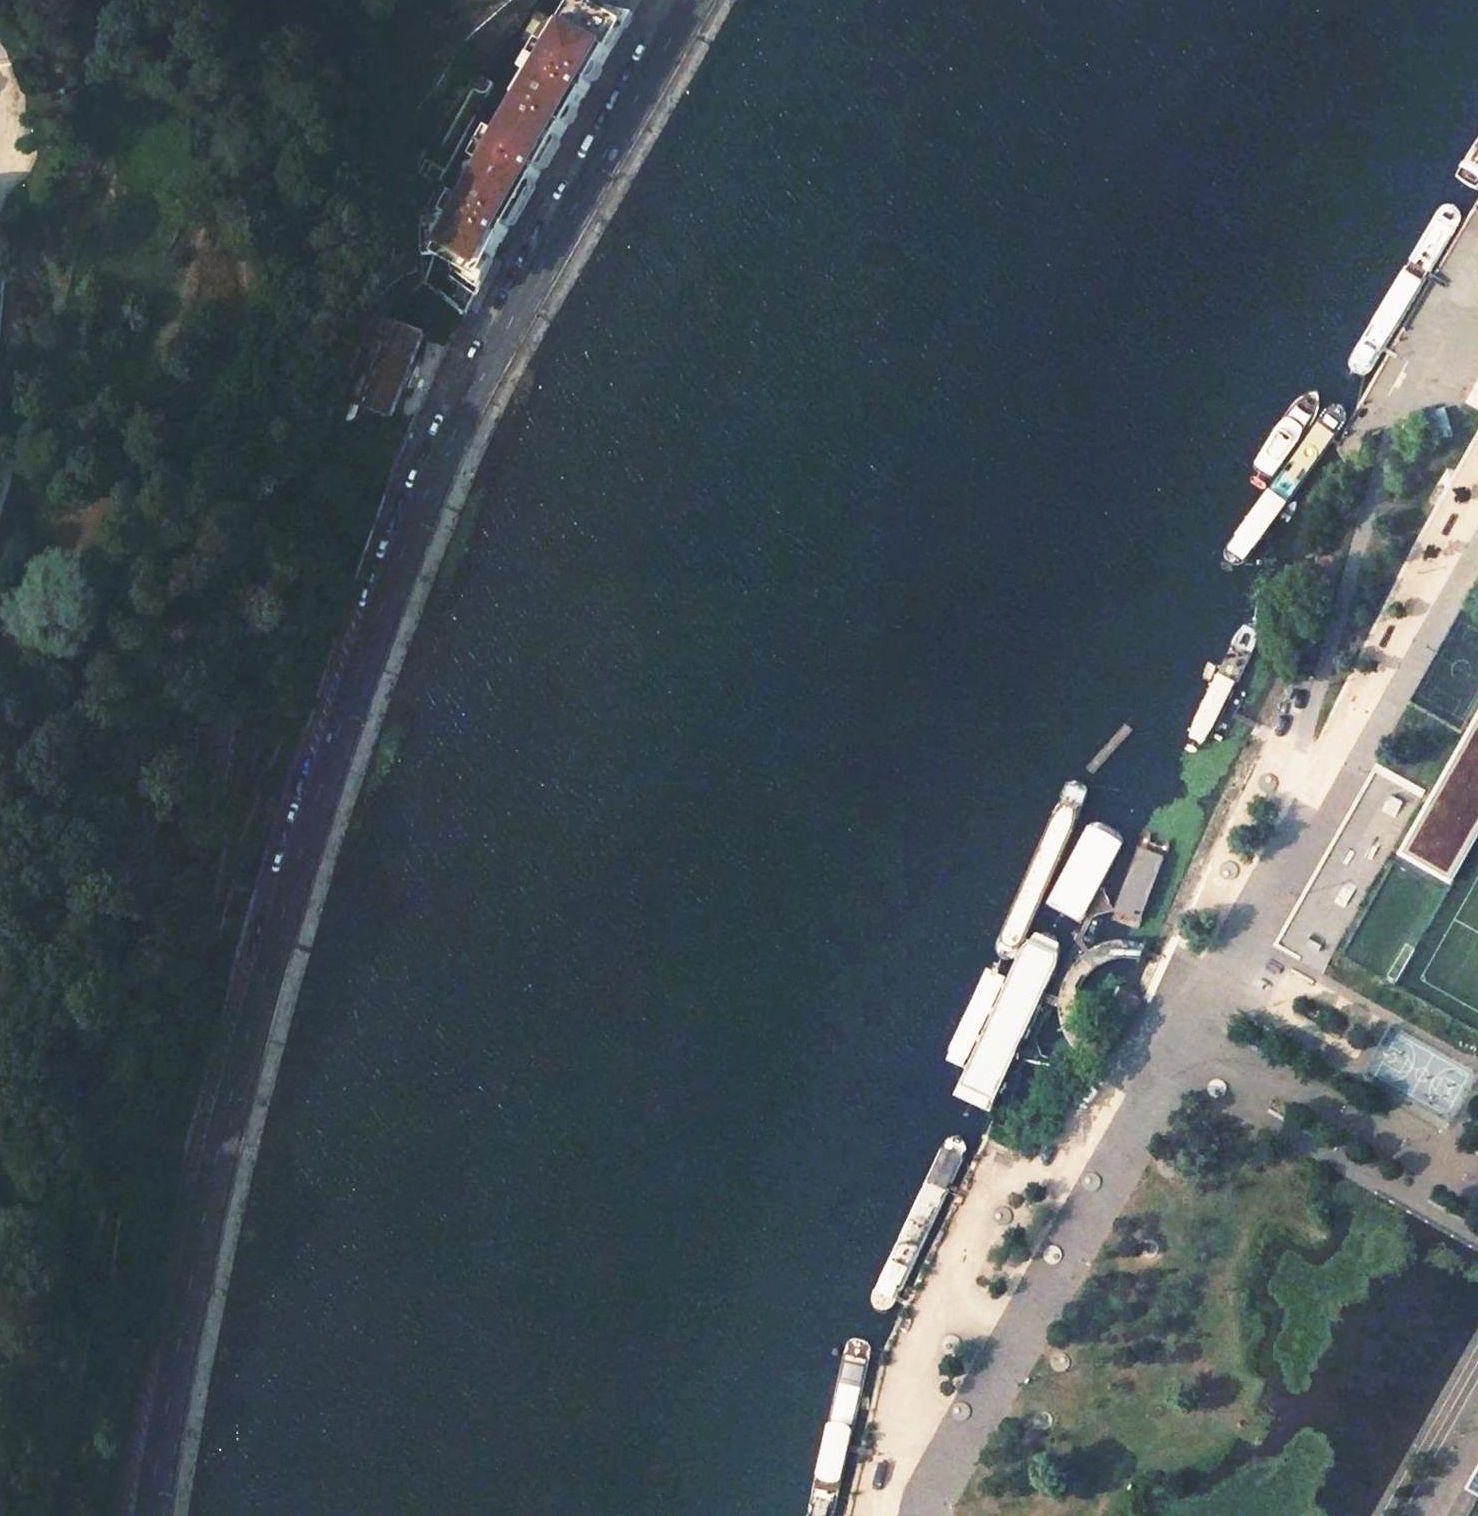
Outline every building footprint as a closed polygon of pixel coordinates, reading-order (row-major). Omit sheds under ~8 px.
[(566,129),(588,91),(625,24),(584,0),(579,0),(530,82),(540,89),(530,108),(566,129)] [(530,108),(487,185),(468,220),(503,239),(566,129),(530,108)] [(1456,175),(1477,188),(1477,141),(1456,175)] [(1444,208),(1435,219),(1350,365),(1351,373),(1361,381),(1370,378),(1457,230),(1461,216),(1455,208),(1444,208)] [(495,251),(422,211),(424,282),(461,318),(495,251)] [(392,321),(361,406),(390,417),(421,333),(392,321)] [(1331,407),(1321,417),(1236,564),(1237,572),(1247,580),(1257,577),(1343,428),(1348,414),(1342,406),(1331,407)] [(1235,637),(1191,726),(1189,745),(1199,748),(1209,744),(1259,650),(1258,618),(1235,637)] [(1434,794),(1477,819),(1477,715),(1434,794)] [(1434,794),(1425,810),(1471,836),(1477,823),(1477,819),(1434,794)] [(1471,836),(1425,810),(1399,856),(1445,882),(1471,836)] [(1090,827),(1048,913),(1084,927),(1121,842),(1090,827)] [(1042,933),(1030,946),(965,1084),(961,1096),(991,1111),(999,1101),(1064,961),(1065,943),(1042,933)] [(948,1141),(877,1287),(880,1305),(892,1307),(901,1301),(975,1143),(974,1136),(968,1130),(957,1132),(948,1141)] [(837,1401),(828,1443),(813,1515),(834,1515),(860,1407),(872,1344),(862,1340),(852,1344),(837,1401)]
